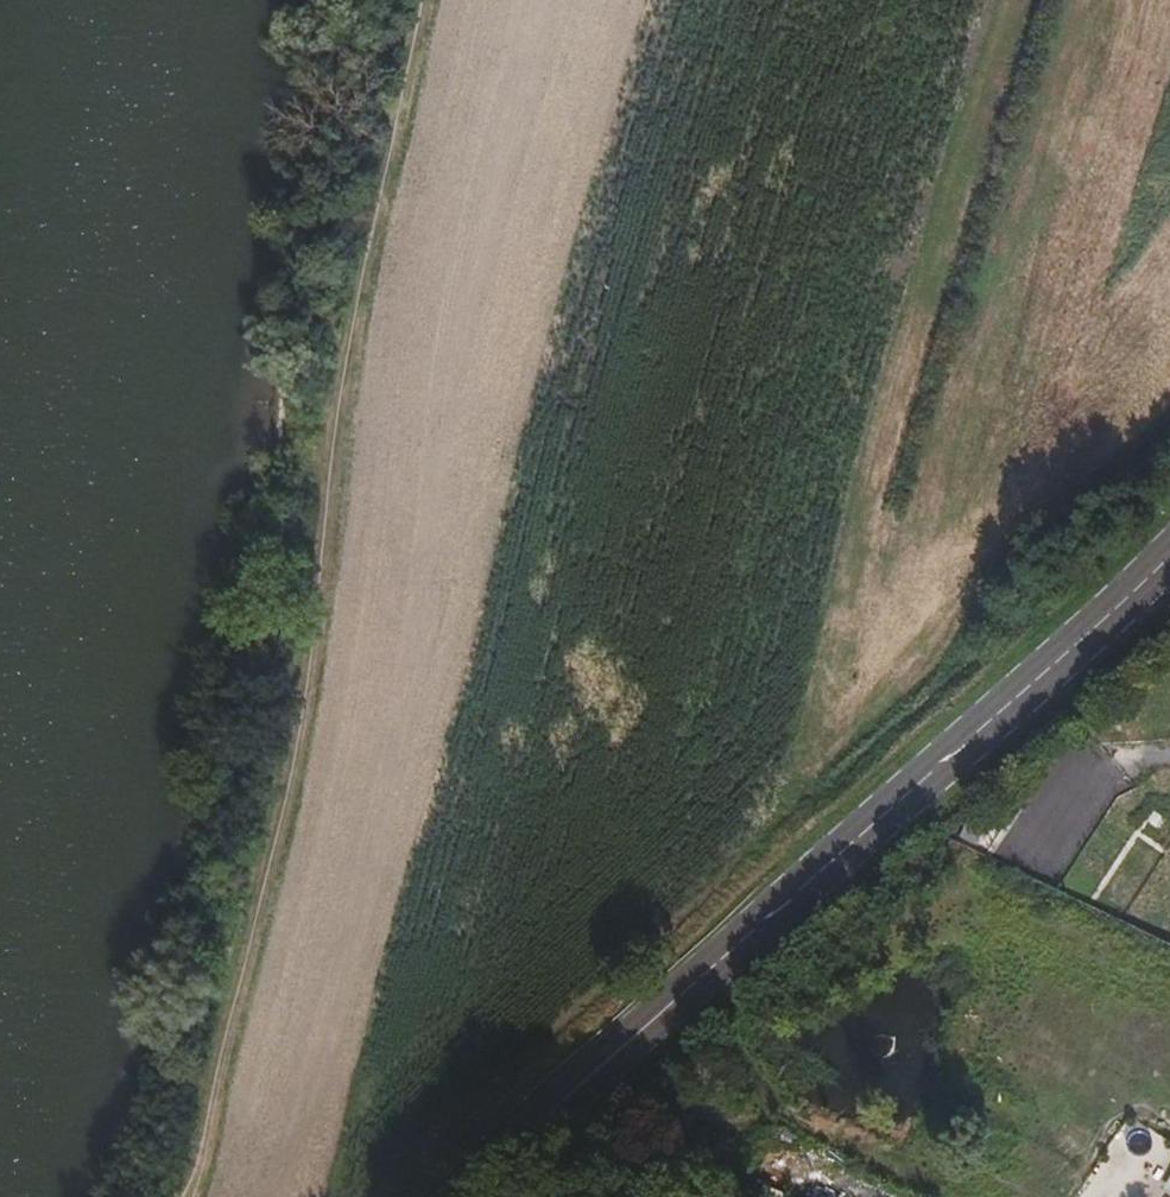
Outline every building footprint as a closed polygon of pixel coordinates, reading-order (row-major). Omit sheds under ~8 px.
[(1169,871),(1169,848),(1159,863),(1169,871)]
